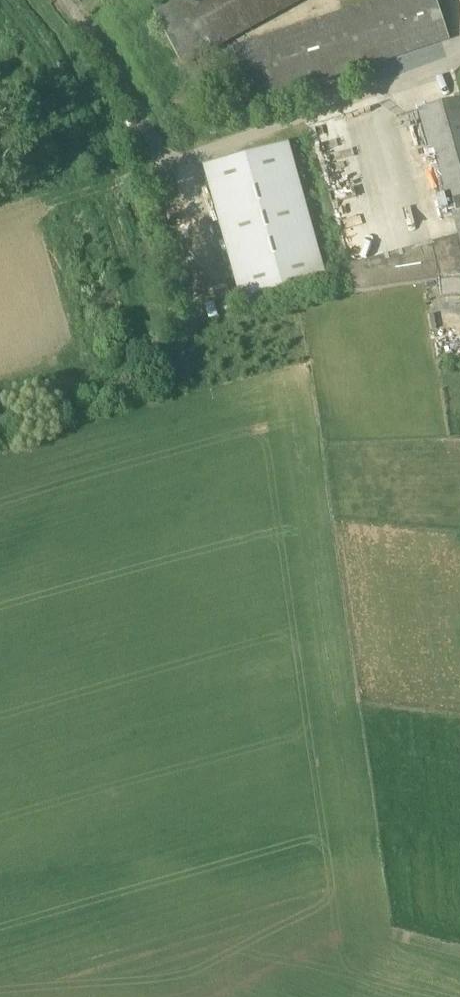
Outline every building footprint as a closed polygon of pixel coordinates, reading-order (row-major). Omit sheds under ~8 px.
[(158,11),(184,63),(297,0),(179,0),(158,11)] [(234,47),(251,101),(450,38),(447,29),(438,0),(383,0),(234,47)] [(419,111),(430,148),(435,147),(448,192),(437,195),(443,217),(454,214),(459,235),(350,267),(357,293),(440,280),(459,279),(459,98),(419,111)] [(328,278),(290,143),(205,167),(243,302),(328,278)] [(440,280),(442,298),(445,298),(447,306),(447,308),(444,310),(443,314),(442,316),(435,317),(436,338),(459,336),(459,279),(440,280)]
